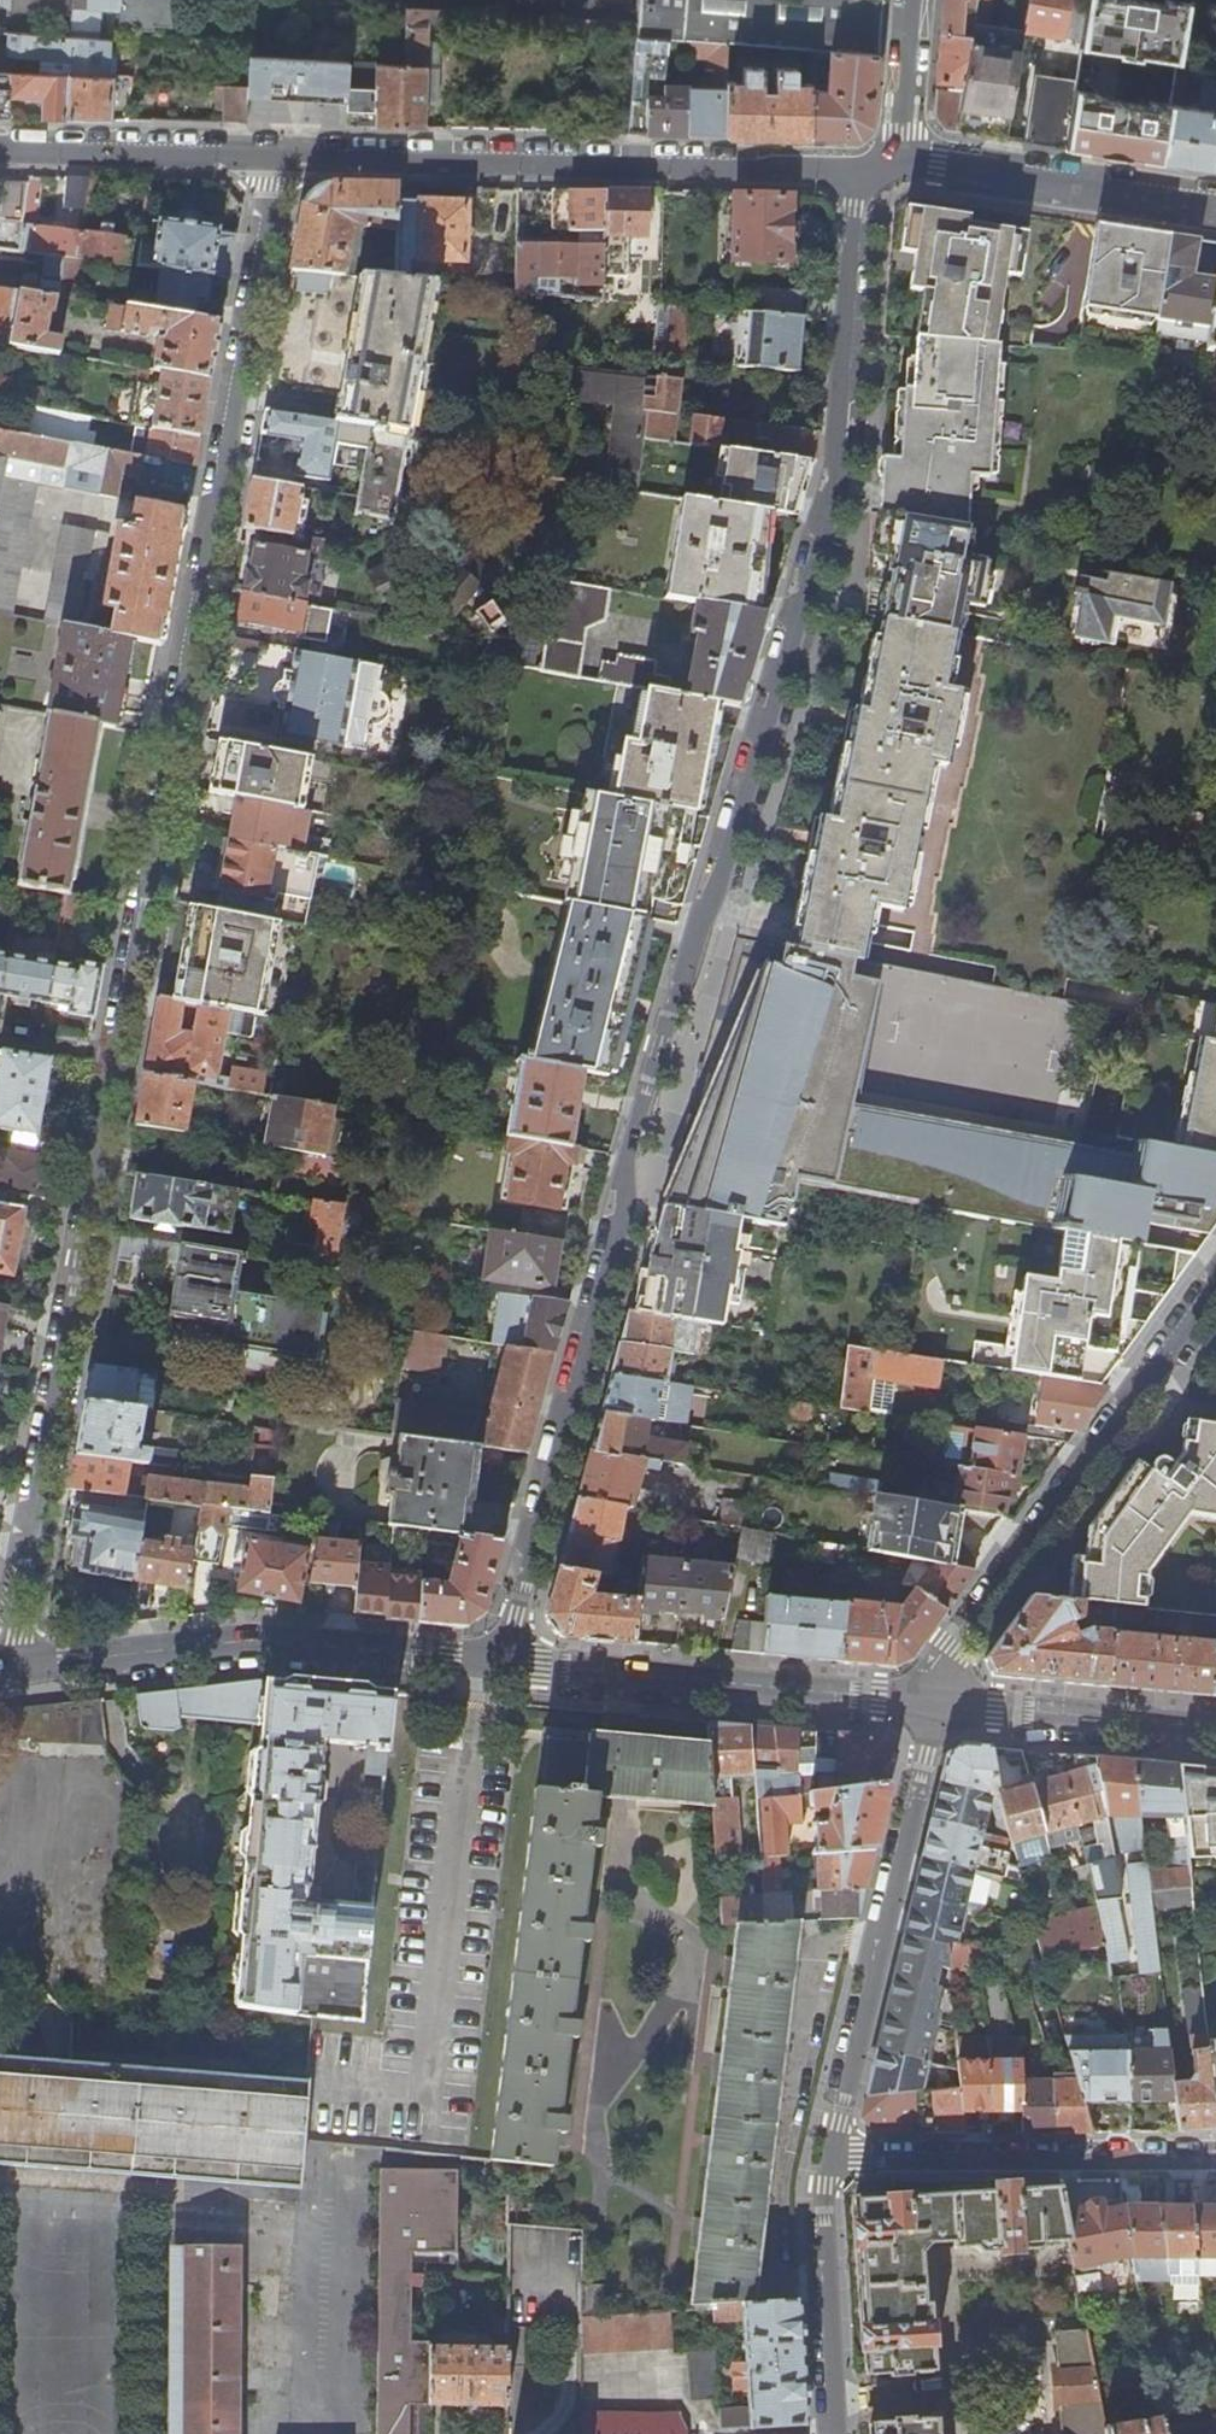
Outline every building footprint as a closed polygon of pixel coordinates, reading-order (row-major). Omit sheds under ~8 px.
[(101,10),(119,11),(120,31),(157,31),(157,28),(177,28),(176,0),(0,0),(0,2),(9,6),(72,8),(101,10)] [(636,34),(691,39),(727,43),(727,41),(811,49),(878,54),(881,21),(883,0),(639,0),(637,21),(636,34)] [(973,20),(976,0),(944,0),(941,31),(962,34),(963,18),(973,20)] [(973,20),(970,34),(970,35),(963,82),(961,93),(956,130),(975,133),(1004,137),(1022,29),(987,24),(990,0),(976,0),(973,20)] [(1022,29),(1064,36),(1070,0),(1027,0),(1022,29)] [(1176,61),(1186,2),(1171,0),(1163,0),(1163,3),(1140,0),(1089,0),(1075,89),(1066,147),(1107,153),(1159,161),(1169,103),(1148,99),(1147,103),(1097,95),(1097,92),(1096,91),(1096,89),(1091,82),(1088,82),(1093,56),(1095,56),(1102,51),(1102,49),(1118,52),(1118,55),(1140,58),(1140,55),(1176,61)] [(404,64),(349,60),(348,85),(375,87),(375,124),(424,125),(425,101),(426,69),(427,50),(428,19),(448,21),(448,9),(406,6),(404,64)] [(100,21),(101,10),(72,8),(71,20),(100,21)] [(963,18),(962,34),(970,35),(970,34),(973,20),(963,18)] [(428,19),(427,50),(439,51),(447,51),(448,21),(428,19)] [(108,38),(0,29),(0,53),(72,59),(72,73),(106,74),(108,38)] [(937,79),(963,82),(970,35),(962,34),(941,31),(938,66),(937,79)] [(647,105),(630,105),(628,130),(685,132),(726,133),(726,80),(726,79),(727,43),(691,39),(691,55),(706,56),(706,68),(714,69),(713,87),(663,85),(662,88),(647,88),(647,105)] [(795,82),(810,82),(810,80),(811,72),(811,49),(727,41),(727,43),(726,79),(726,80),(741,80),(742,66),(756,67),(755,89),(774,90),(776,67),(795,68),(795,82)] [(817,80),(810,80),(810,82),(809,135),(839,136),(858,137),(871,125),(878,54),(811,49),(811,72),(817,72),(818,57),(828,58),(825,88),(816,88),(817,80)] [(427,50),(426,69),(435,69),(438,69),(439,51),(427,50)] [(346,101),(348,60),(250,54),(248,85),(248,94),(346,101)] [(817,72),(817,80),(816,88),(825,88),(828,58),(818,57),(817,72)] [(741,80),(726,80),(726,133),(772,134),(809,135),(810,82),(795,82),(795,68),(776,67),(774,90),(755,89),(756,67),(742,66),(741,80)] [(1149,91),(1163,93),(1164,87),(1157,86),(1159,73),(1166,74),(1167,68),(1154,66),(1149,91)] [(1164,87),(1163,93),(1171,94),(1175,71),(1175,69),(1167,68),(1166,74),(1159,73),(1157,86),(1164,87)] [(426,69),(425,101),(435,101),(435,94),(438,95),(438,74),(435,74),(435,69),(426,69)] [(11,88),(11,70),(0,70),(0,87),(11,88)] [(42,99),(42,117),(66,117),(67,72),(11,70),(11,88),(11,94),(36,95),(42,99)] [(1202,83),(1198,107),(1180,105),(1185,73),(1175,71),(1171,94),(1169,103),(1159,161),(1191,166),(1215,169),(1215,86),(1202,83)] [(110,118),(112,74),(106,74),(72,73),(67,72),(66,117),(110,118)] [(1030,82),(1021,140),(1047,144),(1066,147),(1075,89),(1030,82)] [(226,84),(224,121),(247,121),(248,94),(248,85),(226,84)] [(11,97),(11,94),(11,88),(0,87),(0,97),(11,97)] [(961,93),(936,88),(933,114),(945,129),(956,130),(961,93)] [(10,116),(11,97),(0,97),(0,116),(10,116)] [(41,177),(28,176),(27,183),(22,221),(22,222),(21,226),(34,228),(41,177)] [(17,252),(44,255),(78,261),(81,234),(88,178),(65,177),(61,208),(63,208),(61,223),(55,222),(48,224),(48,230),(34,228),(21,226),(17,252)] [(27,183),(0,182),(0,217),(22,221),(27,183)] [(295,237),(289,269),(297,271),(327,273),(343,275),(351,224),(395,231),(396,201),(396,185),(353,184),(326,184),(301,203),(295,237)] [(561,190),(555,189),(555,203),(567,204),(568,190),(561,190)] [(567,204),(555,203),(551,203),(551,228),(567,229),(567,230),(579,231),(602,232),(604,191),(568,190),(567,204)] [(602,232),(602,247),(601,276),(625,278),(628,235),(640,236),(643,234),(643,226),(645,226),(646,191),(623,191),(604,191),(602,232)] [(757,194),(733,194),(731,262),(788,263),(790,195),(757,194)] [(419,202),(396,201),(395,231),(393,280),(407,281),(409,260),(417,260),(419,202)] [(464,203),(419,202),(417,260),(421,260),(462,261),(464,203)] [(914,336),(993,342),(1004,274),(1018,276),(1025,231),(966,223),(967,215),(904,206),(899,250),(913,252),(910,273),(908,288),(920,290),(914,336)] [(17,252),(21,226),(22,222),(0,220),(0,250),(17,252)] [(210,278),(228,280),(236,236),(218,234),(219,229),(158,220),(154,242),(150,270),(158,272),(158,271),(210,278)] [(1094,224),(1082,309),(1156,319),(1169,235),(1131,229),(1094,224)] [(78,261),(85,262),(136,268),(139,242),(112,238),(113,227),(101,226),(99,236),(81,234),(78,261)] [(579,231),(578,246),(602,247),(602,232),(579,231)] [(1169,235),(1156,319),(1208,327),(1215,280),(1190,275),(1196,239),(1169,235)] [(150,270),(154,242),(139,240),(139,242),(136,268),(150,270)] [(536,245),(515,245),(514,292),(569,297),(600,300),(601,276),(602,247),(578,246),(536,245)] [(56,298),(79,301),(85,262),(78,261),(44,255),(41,275),(59,278),(56,298)] [(435,266),(421,265),(421,283),(433,284),(436,284),(435,266)] [(152,313),(195,320),(198,301),(206,302),(210,278),(158,271),(158,272),(152,313)] [(327,273),(297,271),(294,292),(324,295),(327,273)] [(1215,280),(1208,327),(1206,342),(1204,350),(1210,351),(1211,347),(1215,347),(1215,276),(1215,280)] [(337,404),(334,420),(369,425),(364,448),(358,481),(356,496),(353,513),(390,519),(415,386),(422,387),(426,365),(419,364),(433,284),(421,283),(407,281),(393,280),(359,277),(337,404)] [(752,289),(751,313),(801,317),(818,318),(819,295),(752,289)] [(6,346),(17,292),(0,290),(0,345),(6,346)] [(17,292),(6,346),(51,354),(58,355),(60,347),(55,341),(46,339),(42,342),(46,314),(51,314),(53,297),(17,292)] [(656,305),(652,358),(684,361),(689,307),(659,305),(656,305)] [(151,371),(209,381),(215,350),(220,323),(195,320),(152,313),(109,306),(105,331),(146,339),(152,334),(163,337),(162,340),(159,339),(156,343),(151,371)] [(736,311),(732,365),(796,371),(801,317),(751,313),(736,311)] [(1208,327),(1156,319),(1154,334),(1206,342),(1208,327)] [(882,456),(878,511),(967,527),(971,476),(990,477),(1000,348),(998,347),(993,342),(914,336),(911,387),(904,386),(901,431),(909,432),(907,446),(899,446),(899,457),(882,456)] [(607,467),(636,471),(640,437),(642,410),(675,413),(678,379),(574,368),(571,398),(605,402),(614,411),(607,467)] [(151,371),(145,371),(135,426),(149,429),(198,438),(204,409),(209,381),(151,371)] [(707,417),(752,424),(754,404),(709,398),(707,417)] [(334,420),(264,410),(259,433),(291,439),(299,440),(297,454),(294,474),(326,480),(324,490),(356,496),(358,481),(327,477),(334,444),(364,448),(369,425),(334,420)] [(678,413),(675,413),(642,410),(640,437),(675,443),(678,413)] [(756,439),(757,424),(752,424),(707,417),(692,416),(688,444),(717,448),(719,433),(756,439)] [(808,460),(814,461),(815,445),(816,432),(757,424),(756,439),(767,440),(766,454),(808,460)] [(125,455),(193,468),(196,453),(198,438),(149,429),(135,426),(131,425),(125,455)] [(2,476),(35,483),(96,496),(105,451),(81,446),(0,430),(0,489),(2,476)] [(299,440),(291,439),(288,452),(297,454),(299,440)] [(791,515),(808,460),(766,454),(755,453),(724,449),(719,486),(726,487),(723,504),(761,510),(791,515)] [(137,485),(188,496),(193,468),(125,455),(105,451),(96,496),(114,500),(118,475),(131,477),(137,485)] [(126,502),(131,477),(118,475),(114,500),(126,502)] [(9,615),(35,483),(2,476),(0,489),(0,613),(9,615)] [(492,487),(493,495),(498,499),(505,497),(512,485),(510,479),(506,476),(498,477),(492,487)] [(247,503),(242,526),(298,536),(304,502),(297,500),(299,487),(251,479),(247,503)] [(694,603),(751,612),(758,573),(754,572),(758,547),(755,547),(761,510),(723,504),(680,497),(663,597),(694,603)] [(154,643),(160,645),(173,577),(185,514),(134,503),(129,530),(117,528),(110,562),(115,564),(113,574),(109,573),(102,607),(114,609),(110,634),(130,638),(154,643)] [(889,584),(882,619),(951,632),(957,602),(966,604),(973,601),(982,561),(961,556),(967,527),(878,511),(870,545),(867,562),(866,580),(889,584)] [(45,621),(62,625),(73,627),(75,618),(83,579),(96,581),(100,557),(103,558),(107,534),(63,525),(45,621)] [(246,566),(242,592),(302,602),(307,572),(302,571),(304,559),(332,565),(337,543),(304,537),(301,554),(286,551),(286,549),(268,546),(268,548),(253,545),(252,550),(249,567),(246,566)] [(232,590),(242,592),(246,566),(249,567),(252,550),(239,548),(232,590)] [(465,572),(458,566),(435,593),(432,591),(426,598),(437,608),(444,601),(456,611),(486,576),(471,565),(465,572)] [(368,577),(381,602),(402,590),(389,566),(368,577)] [(1090,579),(1078,577),(1072,606),(1079,608),(1073,636),(1112,643),(1118,615),(1160,624),(1168,584),(1092,569),(1090,579)] [(550,578),(540,669),(577,676),(585,628),(604,620),(610,589),(550,578)] [(302,602),(242,592),(237,621),(296,632),(302,602)] [(490,600),(472,612),(488,634),(514,618),(517,612),(517,608),(516,604),(515,601),(512,599),(508,597),(505,596),(502,596),(500,596),(491,601),(490,600)] [(302,602),(296,632),(295,635),(319,640),(326,607),(302,602)] [(714,702),(740,706),(752,665),(767,615),(751,612),(694,603),(687,640),(695,641),(685,696),(714,702)] [(73,627),(82,629),(83,620),(75,618),(73,627)] [(805,908),(797,948),(852,958),(859,959),(869,906),(899,911),(906,872),(902,871),(905,856),(910,856),(928,764),(942,766),(947,746),(941,745),(944,728),(950,729),(957,690),(941,687),(951,632),(882,619),(864,712),(855,710),(855,713),(851,733),(834,822),(823,820),(820,833),(814,856),(805,908)] [(62,625),(45,714),(98,725),(113,728),(117,711),(130,638),(110,634),(82,629),(73,627),(62,625)] [(285,705),(280,734),(342,746),(357,662),(295,650),(294,653),(299,654),(289,706),(285,705)] [(595,680),(646,689),(667,693),(670,676),(653,672),(655,661),(615,653),(613,662),(599,660),(595,680)] [(373,681),(376,665),(357,662),(342,746),(361,750),(364,735),(370,735),(372,725),(377,725),(382,721),(385,716),(387,711),(387,705),(385,699),(382,695),(377,693),(379,682),(373,681)] [(611,797),(693,812),(714,702),(685,696),(667,693),(646,689),(636,744),(622,741),(611,797)] [(16,883),(18,883),(66,892),(67,892),(98,725),(45,714),(16,883)] [(216,794),(237,797),(303,809),(312,759),(225,743),(216,794)] [(693,812),(611,797),(593,794),(571,904),(646,917),(650,899),(650,897),(664,900),(670,900),(674,898),(677,894),(679,891),(681,891),(684,870),(687,846),(693,812)] [(229,839),(304,853),(312,811),(303,809),(237,797),(229,839)] [(217,908),(258,917),(270,919),(272,918),(303,925),(308,897),(302,896),(310,854),(304,853),(229,839),(217,908)] [(316,856),(310,854),(302,896),(308,897),(316,856)] [(66,892),(61,915),(77,918),(82,894),(67,892),(66,892)] [(584,1072),(607,1075),(641,938),(646,917),(571,904),(568,903),(531,1062),(584,1072)] [(178,1001),(227,1010),(254,1015),(270,919),(258,917),(217,908),(195,905),(182,980),(178,1001)] [(662,1206),(740,1218),(779,1225),(787,1177),(920,1201),(919,1205),(1062,1230),(1129,1241),(1133,1220),(1135,1209),(1199,1221),(1202,1207),(1208,1208),(1214,1171),(1215,1163),(1215,1154),(1175,1146),(1132,1138),(1129,1155),(1117,1153),(1115,1166),(1023,1149),(1021,1159),(989,1153),(956,1148),(933,1145),(888,1140),(846,1137),(814,1134),(818,1111),(855,1118),(857,1105),(878,981),(849,975),(852,958),(797,948),(781,944),(777,969),(761,963),(700,1116),(687,1115),(682,1133),(662,1206)] [(0,983),(0,994),(46,1002),(54,962),(45,960),(46,956),(38,955),(37,960),(5,954),(0,983)] [(67,1012),(93,1017),(102,966),(92,965),(94,959),(86,957),(84,963),(75,961),(74,966),(54,962),(46,1002),(68,1006),(67,1012)] [(151,1032),(144,1074),(186,1082),(187,1073),(215,1078),(227,1010),(178,1001),(158,997),(154,1018),(177,1022),(194,1025),(191,1039),(174,1037),(151,1032)] [(1211,1040),(1196,1037),(1175,1146),(1215,1154),(1215,1017),(1211,1040)] [(154,1018),(151,1032),(174,1037),(177,1022),(154,1018)] [(0,1050),(0,1129),(38,1135),(51,1058),(0,1050)] [(510,1137),(571,1148),(584,1072),(531,1062),(519,1059),(506,1137),(510,1137)] [(230,1067),(226,1089),(261,1095),(265,1073),(230,1067)] [(139,1099),(135,1124),(183,1132),(192,1083),(186,1082),(144,1074),(139,1099)] [(273,1097),(264,1146),(324,1155),(332,1107),(273,1097)] [(1115,1166),(1117,1153),(857,1105),(855,1118),(818,1111),(814,1134),(846,1137),(888,1140),(933,1145),(956,1148),(989,1153),(1021,1159),(1023,1149),(1115,1166)] [(557,1240),(559,1241),(575,1148),(571,1148),(510,1137),(500,1199),(532,1204),(527,1235),(557,1240)] [(46,1199),(50,1178),(54,1160),(0,1150),(0,1191),(46,1199)] [(1135,1209),(1133,1220),(1210,1233),(1215,1225),(1215,1172),(1214,1171),(1208,1208),(1202,1207),(1199,1221),(1135,1209)] [(237,1190),(136,1175),(132,1195),(128,1218),(230,1234),(237,1190)] [(295,1243),(292,1260),(335,1267),(344,1208),(344,1206),(313,1201),(310,1217),(316,1225),(318,1226),(315,1246),(295,1243)] [(25,1208),(0,1204),(0,1274),(13,1277),(15,1264),(23,1219),(25,1208)] [(638,1296),(634,1312),(687,1320),(722,1326),(728,1287),(733,1288),(739,1250),(734,1249),(740,1218),(662,1206),(657,1231),(651,1256),(649,1256),(646,1275),(648,1276),(644,1297),(638,1296)] [(32,1221),(23,1219),(15,1264),(24,1266),(32,1221)] [(549,1286),(557,1240),(527,1235),(493,1230),(486,1277),(549,1286)] [(1044,1375),(1103,1384),(1147,1320),(1119,1316),(1129,1241),(1062,1230),(1055,1279),(1023,1275),(1013,1345),(975,1340),(971,1364),(974,1364),(1044,1375)] [(247,1253),(122,1233),(118,1259),(132,1261),(134,1254),(179,1261),(170,1315),(230,1325),(227,1347),(315,1361),(324,1303),(236,1289),(240,1262),(246,1263),(247,1253)] [(1173,1285),(1195,1253),(1178,1250),(1171,1285),(1173,1285)] [(506,1346),(555,1353),(560,1334),(568,1303),(499,1293),(491,1344),(506,1346)] [(615,1362),(611,1374),(656,1380),(662,1382),(668,1351),(682,1353),(687,1320),(634,1312),(628,1311),(625,1325),(615,1362)] [(408,1331),(402,1369),(435,1375),(439,1356),(443,1357),(447,1336),(408,1331)] [(841,1406),(867,1411),(872,1370),(894,1374),(894,1377),(895,1377),(940,1384),(944,1360),(875,1350),(848,1345),(841,1406)] [(401,1436),(475,1445),(528,1451),(541,1404),(555,1353),(506,1346),(487,1415),(396,1403),(391,1435),(401,1436)] [(89,1383),(85,1402),(135,1409),(141,1372),(98,1366),(92,1365),(89,1383)] [(867,1411),(890,1414),(895,1377),(894,1377),(894,1374),(872,1370),(867,1411)] [(607,1393),(602,1412),(644,1418),(649,1418),(656,1380),(611,1374),(607,1393)] [(1035,1424),(1075,1431),(1102,1394),(1108,1385),(1103,1384),(1044,1375),(1035,1424)] [(159,1413),(172,1413),(174,1377),(161,1376),(159,1413)] [(689,1386),(662,1382),(656,1380),(649,1418),(683,1424),(689,1386)] [(814,1403),(789,1399),(786,1419),(811,1422),(814,1403)] [(81,1430),(76,1454),(131,1461),(175,1467),(177,1453),(150,1449),(150,1451),(137,1449),(143,1410),(135,1409),(85,1402),(81,1430)] [(814,1403),(811,1422),(824,1424),(826,1404),(814,1403)] [(597,1429),(591,1452),(645,1460),(646,1458),(662,1461),(684,1464),(686,1444),(641,1437),(644,1418),(602,1412),(597,1429)] [(1178,1453),(1172,1461),(1163,1456),(1161,1455),(1156,1456),(1152,1458),(1151,1459),(1150,1460),(1150,1462),(1150,1465),(1150,1469),(1137,1460),(1131,1468),(1094,1518),(1090,1557),(1072,1556),(1068,1601),(1101,1605),(1114,1606),(1143,1609),(1145,1610),(1149,1573),(1186,1521),(1187,1519),(1189,1517),(1191,1516),(1192,1510),(1211,1512),(1210,1519),(1215,1520),(1215,1424),(1183,1419),(1178,1453)] [(958,1425),(951,1465),(1016,1476),(1023,1435),(958,1425)] [(444,1532),(460,1533),(464,1502),(473,1502),(473,1500),(468,1500),(475,1445),(401,1436),(396,1474),(391,1474),(385,1525),(426,1530),(444,1532)] [(256,1446),(251,1477),(272,1479),(275,1449),(256,1446)] [(585,1474),(579,1497),(626,1505),(633,1506),(633,1508),(646,1510),(650,1511),(655,1492),(637,1489),(643,1468),(660,1471),(662,1461),(646,1458),(645,1460),(591,1452),(585,1474)] [(73,1468),(70,1488),(86,1490),(116,1494),(148,1498),(201,1506),(201,1505),(227,1508),(268,1513),(272,1479),(251,1477),(250,1489),(148,1477),(147,1486),(131,1484),(130,1488),(125,1488),(131,1461),(76,1454),(73,1468)] [(940,1464),(934,1504),(954,1507),(1003,1515),(1007,1497),(1012,1498),(1016,1476),(951,1465),(940,1464)] [(828,1487),(876,1495),(878,1480),(830,1473),(828,1487)] [(116,1494),(86,1490),(84,1506),(76,1505),(73,1522),(70,1536),(75,1537),(86,1539),(81,1568),(81,1569),(134,1579),(140,1541),(148,1498),(116,1494)] [(934,1562),(970,1569),(978,1557),(959,1534),(950,1532),(954,1507),(934,1504),(876,1495),(867,1550),(916,1559),(925,1560),(934,1562)] [(626,1505),(579,1497),(572,1523),(569,1532),(616,1541),(619,1542),(626,1505)] [(201,1505),(201,1506),(197,1529),(223,1534),(227,1508),(201,1505)] [(769,1563),(773,1532),(744,1527),(742,1527),(736,1558),(769,1563)] [(223,1534),(197,1529),(193,1549),(192,1558),(219,1562),(223,1534)] [(442,1547),(444,1532),(426,1530),(424,1556),(423,1568),(434,1569),(436,1550),(439,1551),(442,1547)] [(616,1541),(569,1532),(565,1548),(560,1568),(602,1575),(609,1577),(616,1541)] [(422,1581),(418,1623),(465,1628),(485,1613),(505,1539),(499,1538),(460,1533),(446,1585),(422,1581)] [(86,1539),(75,1537),(71,1556),(72,1558),(73,1561),(74,1564),(76,1566),(81,1568),(86,1539)] [(140,1541),(134,1579),(187,1588),(192,1558),(193,1549),(180,1547),(181,1541),(165,1538),(163,1544),(140,1541)] [(310,1549),(247,1538),(238,1591),(300,1603),(310,1549)] [(318,1538),(311,1582),(357,1586),(360,1551),(361,1542),(318,1538)] [(851,1564),(853,1547),(853,1546),(819,1540),(816,1558),(851,1564)] [(391,1553),(360,1551),(357,1586),(354,1615),(385,1618),(391,1553)] [(424,1556),(391,1553),(385,1618),(385,1620),(418,1623),(422,1581),(423,1568),(424,1556)] [(657,1608),(681,1611),(686,1562),(642,1558),(640,1582),(638,1610),(657,1612),(657,1608)] [(916,1587),(934,1562),(925,1560),(916,1559),(903,1584),(916,1587)] [(704,1617),(723,1618),(734,1567),(686,1562),(681,1611),(704,1613),(704,1617)] [(934,1562),(916,1587),(916,1588),(947,1610),(963,1587),(976,1570),(970,1569),(934,1562)] [(599,1640),(634,1642),(638,1610),(640,1582),(609,1577),(607,1585),(620,1588),(618,1600),(590,1597),(593,1581),(601,1583),(602,1575),(560,1568),(554,1587),(547,1616),(560,1636),(599,1640)] [(913,1659),(947,1610),(916,1588),(903,1607),(848,1600),(848,1602),(841,1661),(857,1662),(894,1666),(913,1659)] [(782,1656),(841,1661),(848,1602),(768,1595),(765,1623),(738,1621),(732,1651),(782,1656)] [(1038,1598),(1031,1597),(986,1659),(994,1676),(1051,1682),(1107,1686),(1111,1645),(1112,1635),(1112,1633),(1089,1631),(1077,1636),(1071,1624),(1080,1619),(1113,1622),(1113,1620),(1114,1606),(1101,1605),(1068,1601),(1038,1598)] [(1141,1623),(1143,1609),(1114,1606),(1113,1620),(1141,1623)] [(1196,1615),(1195,1628),(1215,1631),(1215,1617),(1196,1615)] [(1111,1645),(1107,1686),(1162,1691),(1210,1696),(1214,1659),(1215,1648),(1215,1643),(1174,1640),(1112,1635),(1111,1645)] [(383,1789),(392,1691),(330,1686),(262,1679),(196,1687),(138,1694),(141,1725),(152,1729),(175,1730),(182,1727),(181,1717),(263,1724),(261,1745),(253,1752),(249,1794),(256,1800),(253,1824),(251,1824),(243,1832),(241,1853),(248,1861),(250,1861),(247,1885),(239,1891),(235,1931),(243,1941),(237,2003),(297,2013),(303,1955),(368,1962),(373,1907),(308,1900),(317,1807),(321,1807),(326,1799),(327,1786),(324,1775),(321,1774),(324,1741),(370,1745),(367,1774),(374,1775),(373,1788),(383,1789)] [(102,1703),(102,1698),(47,1704),(14,1709),(12,1741),(31,1742),(31,1738),(34,1738),(35,1735),(100,1738),(100,1740),(107,1740),(102,1703)] [(728,1723),(706,1721),(708,1745),(713,1805),(717,1858),(746,1856),(742,1796),(738,1796),(737,1776),(754,1775),(750,1725),(728,1723)] [(776,1728),(750,1725),(754,1775),(756,1801),(800,1797),(797,1771),(799,1730),(776,1728)] [(589,1743),(590,1734),(543,1730),(542,1738),(589,1743)] [(815,1732),(799,1730),(797,1771),(800,1797),(805,1796),(805,1794),(809,1794),(813,1793),(815,1772),(815,1732)] [(838,1789),(890,1781),(897,1753),(886,1738),(815,1732),(815,1772),(826,1773),(838,1771),(838,1789)] [(713,1805),(708,1745),(619,1737),(590,1734),(589,1743),(542,1738),(490,2160),(510,2162),(551,2166),(553,2145),(568,2147),(572,2117),(557,2115),(565,2050),(580,2052),(584,2023),(569,2021),(579,1942),(593,1944),(597,1914),(582,1912),(590,1847),(605,1849),(609,1819),(594,1817),(596,1795),(618,1797),(713,1805)] [(946,1765),(942,1781),(991,1793),(989,1800),(998,1821),(1006,1819),(1011,1838),(1012,1843),(1045,1834),(1031,1784),(1022,1751),(963,1745),(948,1756),(946,1765)] [(1037,1783),(1031,1784),(1045,1834),(1048,1847),(1080,1839),(1081,1838),(1078,1824),(1060,1754),(1045,1753),(1029,1751),(1037,1783)] [(1097,1898),(1097,1899),(1115,1897),(1119,1897),(1112,1855),(1096,1757),(1079,1756),(1060,1754),(1078,1824),(1091,1821),(1096,1845),(1101,1844),(1104,1860),(1086,1864),(1087,1866),(1097,1898)] [(1115,1759),(1096,1757),(1112,1855),(1145,1850),(1133,1761),(1115,1759)] [(1156,1763),(1133,1761),(1145,1850),(1147,1863),(1150,1891),(1191,1886),(1188,1866),(1162,1869),(1155,1817),(1169,1816),(1170,1830),(1184,1829),(1177,1765),(1156,1763)] [(1177,1765),(1184,1829),(1186,1849),(1215,1847),(1215,1768),(1177,1765)] [(817,1854),(874,1850),(881,1821),(890,1781),(838,1789),(813,1793),(809,1794),(810,1806),(818,1812),(828,1811),(829,1822),(814,1823),(816,1854),(817,1854)] [(991,1793),(942,1781),(939,1795),(933,1820),(982,1831),(989,1800),(991,1793)] [(800,1797),(756,1801),(760,1858),(781,1856),(787,1856),(785,1823),(802,1822),(800,1797)] [(1006,1819),(998,1821),(994,1834),(1011,1838),(1006,1819)] [(982,1831),(933,1820),(932,1827),(929,1840),(924,1858),(973,1869),(1023,1880),(1019,1866),(1010,1865),(1012,1843),(1011,1838),(994,1834),(982,1831)] [(820,1891),(865,1889),(869,1869),(874,1850),(817,1854),(819,1891),(820,1891)] [(781,1856),(760,1858),(763,1893),(782,1893),(781,1856)] [(973,1869),(924,1858),(920,1875),(915,1896),(964,1907),(973,1869)] [(1140,1974),(1160,1971),(1158,1956),(1152,1907),(1150,1891),(1147,1863),(1126,1866),(1140,1974)] [(1097,1898),(1087,1866),(1075,1869),(1079,1882),(1085,1880),(1092,1899),(1097,1898)] [(1152,1907),(1192,1902),(1191,1886),(1150,1891),(1152,1907)] [(821,1920),(858,1918),(861,1903),(865,1889),(820,1891),(821,1920)] [(782,1893),(763,1893),(763,1898),(765,1923),(793,1921),(790,1892),(782,1893)] [(964,1907),(915,1896),(910,1918),(906,1935),(946,1944),(956,1944),(964,1907)] [(1097,1899),(1098,1907),(1105,1946),(1107,1955),(1111,1979),(1117,1978),(1132,1976),(1115,1897),(1097,1899)] [(763,1898),(720,1900),(722,1925),(738,1924),(765,1923),(763,1898)] [(1066,1915),(1035,1923),(1038,1937),(1043,1956),(1083,1950),(1105,1946),(1098,1907),(1066,1915)] [(718,2305),(751,2303),(752,2292),(797,1921),(793,1921),(765,1923),(738,1924),(733,1965),(711,2146),(701,2226),(693,2289),(691,2307),(718,2305)] [(946,1944),(906,1935),(886,2021),(879,2050),(928,2062),(931,2048),(935,2049),(937,2041),(933,2040),(940,2011),(934,2009),(939,1987),(934,1985),(939,1968),(949,1970),(948,1964),(946,1944)] [(956,1944),(946,1944),(948,1964),(949,1970),(949,1972),(965,1970),(963,1943),(956,1944)] [(1107,1955),(1105,1946),(1083,1950),(1084,1959),(1107,1955)] [(1204,2008),(1202,1991),(1184,1994),(1186,2010),(1204,2008)] [(1186,2010),(1194,2073),(1188,2082),(1173,2083),(1176,2102),(1180,2132),(1195,2132),(1215,2132),(1215,2123),(1215,2110),(1207,2039),(1204,2008),(1186,2010)] [(1128,2050),(1129,2103),(1176,2102),(1173,2083),(1167,2030),(1148,2030),(1148,2050),(1128,2050)] [(1077,2076),(1085,2103),(1129,2103),(1128,2050),(1126,2036),(1064,2036),(1069,2051),(1075,2076),(1077,2076)] [(1215,2110),(1215,2039),(1207,2039),(1215,2110)] [(962,2088),(964,2111),(993,2111),(992,2061),(989,2046),(988,2042),(956,2042),(961,2088),(962,2088)] [(1021,2059),(1018,2046),(989,2046),(992,2061),(993,2111),(1023,2111),(1022,2082),(1021,2059)] [(928,2062),(879,2050),(874,2072),(868,2098),(921,2092),(924,2079),(928,2062)] [(304,2140),(310,2078),(0,2055),(0,2164),(301,2186),(304,2140)] [(958,2069),(928,2062),(924,2079),(955,2086),(958,2069)] [(1075,2076),(1053,2076),(1053,2082),(1054,2133),(1071,2133),(1093,2133),(1085,2103),(1077,2076),(1075,2076)] [(1035,2133),(1054,2133),(1053,2082),(1022,2082),(1023,2111),(1023,2133),(1035,2133)] [(925,2133),(967,2133),(964,2111),(962,2088),(961,2088),(922,2092),(921,2092),(868,2098),(863,2119),(875,2133),(925,2133)] [(387,2169),(460,2171),(460,2157),(387,2149),(387,2169)] [(484,2174),(510,2178),(510,2162),(490,2160),(485,2159),(484,2174)] [(383,2169),(381,2433),(413,2433),(413,2406),(431,2406),(431,2404),(432,2351),(414,2351),(414,2277),(423,2277),(423,2264),(414,2264),(415,2254),(459,2254),(460,2171),(387,2169),(383,2169)] [(1138,2179),(1120,2179),(1124,2207),(1133,2256),(1136,2275),(1169,2275),(1157,2206),(1142,2205),(1138,2179)] [(1191,2206),(1199,2275),(1215,2275),(1215,2206),(1206,2205),(1205,2179),(1191,2179),(1191,2206)] [(1063,2208),(1058,2184),(1017,2186),(1017,2182),(993,2183),(994,2188),(855,2197),(856,2222),(855,2222),(857,2245),(858,2244),(863,2326),(862,2326),(863,2348),(865,2348),(866,2374),(888,2373),(888,2375),(910,2373),(910,2372),(934,2370),(932,2344),(933,2344),(931,2322),(930,2322),(929,2303),(924,2302),(922,2252),(930,2242),(953,2240),(953,2245),(956,2246),(974,2245),(981,2250),(999,2249),(999,2253),(1021,2251),(1021,2248),(1039,2247),(1045,2241),(1068,2239),(1063,2208)] [(1063,2208),(1068,2239),(1074,2267),(1133,2256),(1124,2207),(1102,2211),(1099,2200),(1089,2202),(1089,2204),(1063,2208)] [(1191,2206),(1157,2206),(1169,2275),(1199,2275),(1191,2206)] [(583,2235),(509,2224),(509,2272),(508,2313),(508,2326),(582,2334),(582,2318),(583,2286),(583,2235)] [(238,2242),(173,2242),(171,2433),(236,2433),(238,2242)] [(603,2287),(583,2286),(582,2318),(603,2316),(603,2287)] [(803,2357),(799,2299),(751,2303),(718,2305),(718,2308),(713,2308),(714,2322),(743,2321),(746,2366),(733,2366),(734,2390),(747,2390),(748,2411),(718,2412),(719,2431),(807,2425),(803,2357)] [(582,2318),(582,2334),(582,2353),(674,2348),(672,2311),(603,2316),(582,2318)] [(508,2333),(508,2326),(508,2313),(495,2313),(494,2333),(508,2333)] [(1086,2328),(1055,2330),(1062,2433),(1106,2433),(1105,2426),(1096,2381),(1086,2328)] [(433,2404),(507,2406),(508,2345),(432,2345),(432,2351),(431,2404),(433,2404)] [(690,2402),(718,2401),(716,2351),(688,2352),(690,2402)] [(1202,2365),(1187,2367),(1189,2381),(1204,2379),(1202,2365)] [(581,2414),(581,2433),(687,2433),(687,2431),(680,2414),(581,2414)] [(1163,2429),(1161,2416),(1105,2426),(1106,2433),(1164,2433),(1163,2429)] [(936,2418),(913,2419),(913,2418),(891,2419),(891,2421),(869,2422),(870,2433),(937,2433),(936,2418)] [(492,2423),(492,2433),(507,2433),(507,2423),(492,2423)] [(1163,2429),(1164,2433),(1215,2433),(1215,2423),(1163,2429)]
